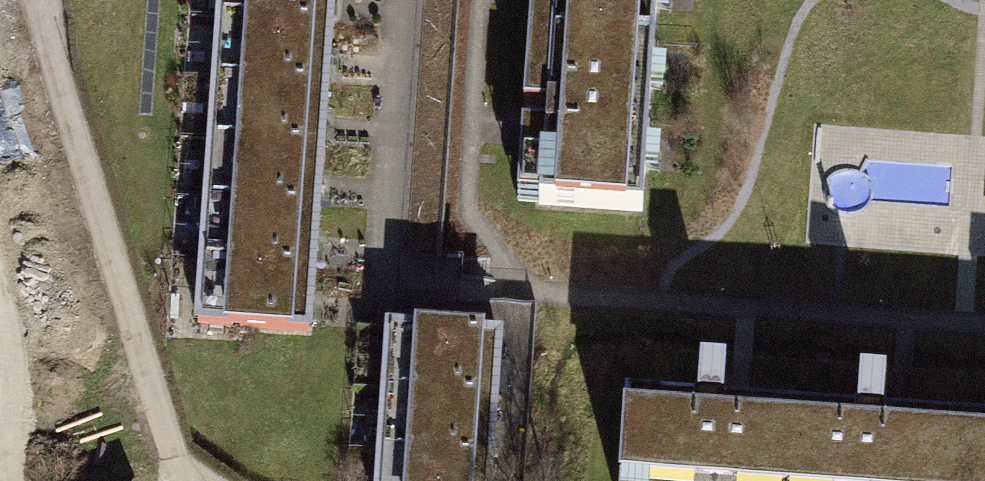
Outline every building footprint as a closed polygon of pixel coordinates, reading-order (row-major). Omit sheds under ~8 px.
[(219,18),(330,26),(332,0),(221,0),(219,18)] [(653,49),(657,0),(531,0),(531,1),(553,3),(550,42),(653,49)] [(328,57),(330,26),(219,18),(215,79),(326,87),(328,57)] [(642,212),(653,49),(550,42),(548,79),(526,77),(523,110),(546,111),(544,131),(522,129),(520,161),(542,162),(539,205),(642,212)] [(324,118),(326,87),(215,79),(211,140),(321,148),(324,118)] [(319,179),(321,148),(211,140),(206,201),(317,209),(319,179)] [(315,239),(317,209),(206,201),(202,262),(313,270),(315,239)] [(310,300),(313,270),(202,262),(198,323),(308,331),(310,300)] [(389,330),(385,392),(495,399),(497,369),(499,338),(389,330)] [(790,417),(723,412),(726,376),(700,375),(697,410),(626,405),(620,480),(785,480),(790,417)] [(951,428),(883,423),(885,388),(860,386),(857,421),(790,417),(785,480),(948,480),(951,428)] [(385,392),(380,453),(490,460),(492,430),(495,399),(385,392)] [(951,428),(948,480),(984,480),(984,430),(951,428)] [(378,480),(489,480),(490,460),(380,453),(378,480)]
